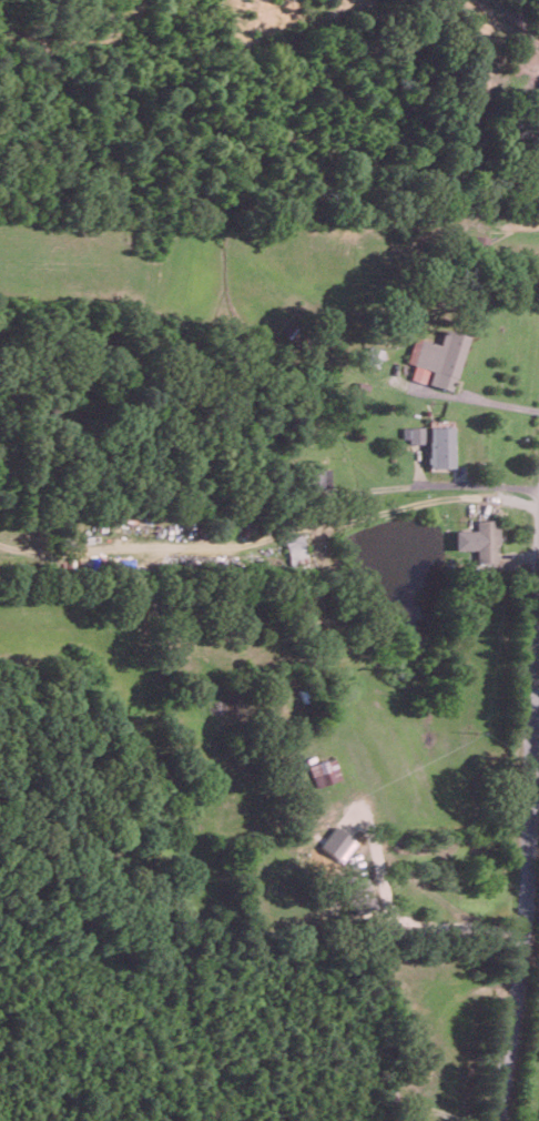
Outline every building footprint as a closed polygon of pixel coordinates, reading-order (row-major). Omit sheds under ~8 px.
[(453,390),(466,334),(442,329),(439,343),(418,338),(408,378),(425,382),(425,383),(453,390)] [(425,442),(424,426),(401,426),(402,443),(425,442)] [(454,426),(428,426),(428,467),(454,467),(454,426)] [(455,549),(475,549),(475,562),(498,562),(497,519),(475,519),(475,529),(455,529),(455,549)] [(290,565),(307,561),(300,532),(283,537),(290,565)] [(307,765),(315,787),(340,778),(333,756),(307,765)] [(319,846),(342,862),(356,841),(334,826),(319,846)] [(348,882),(353,914),(375,911),(369,878),(348,882)]
